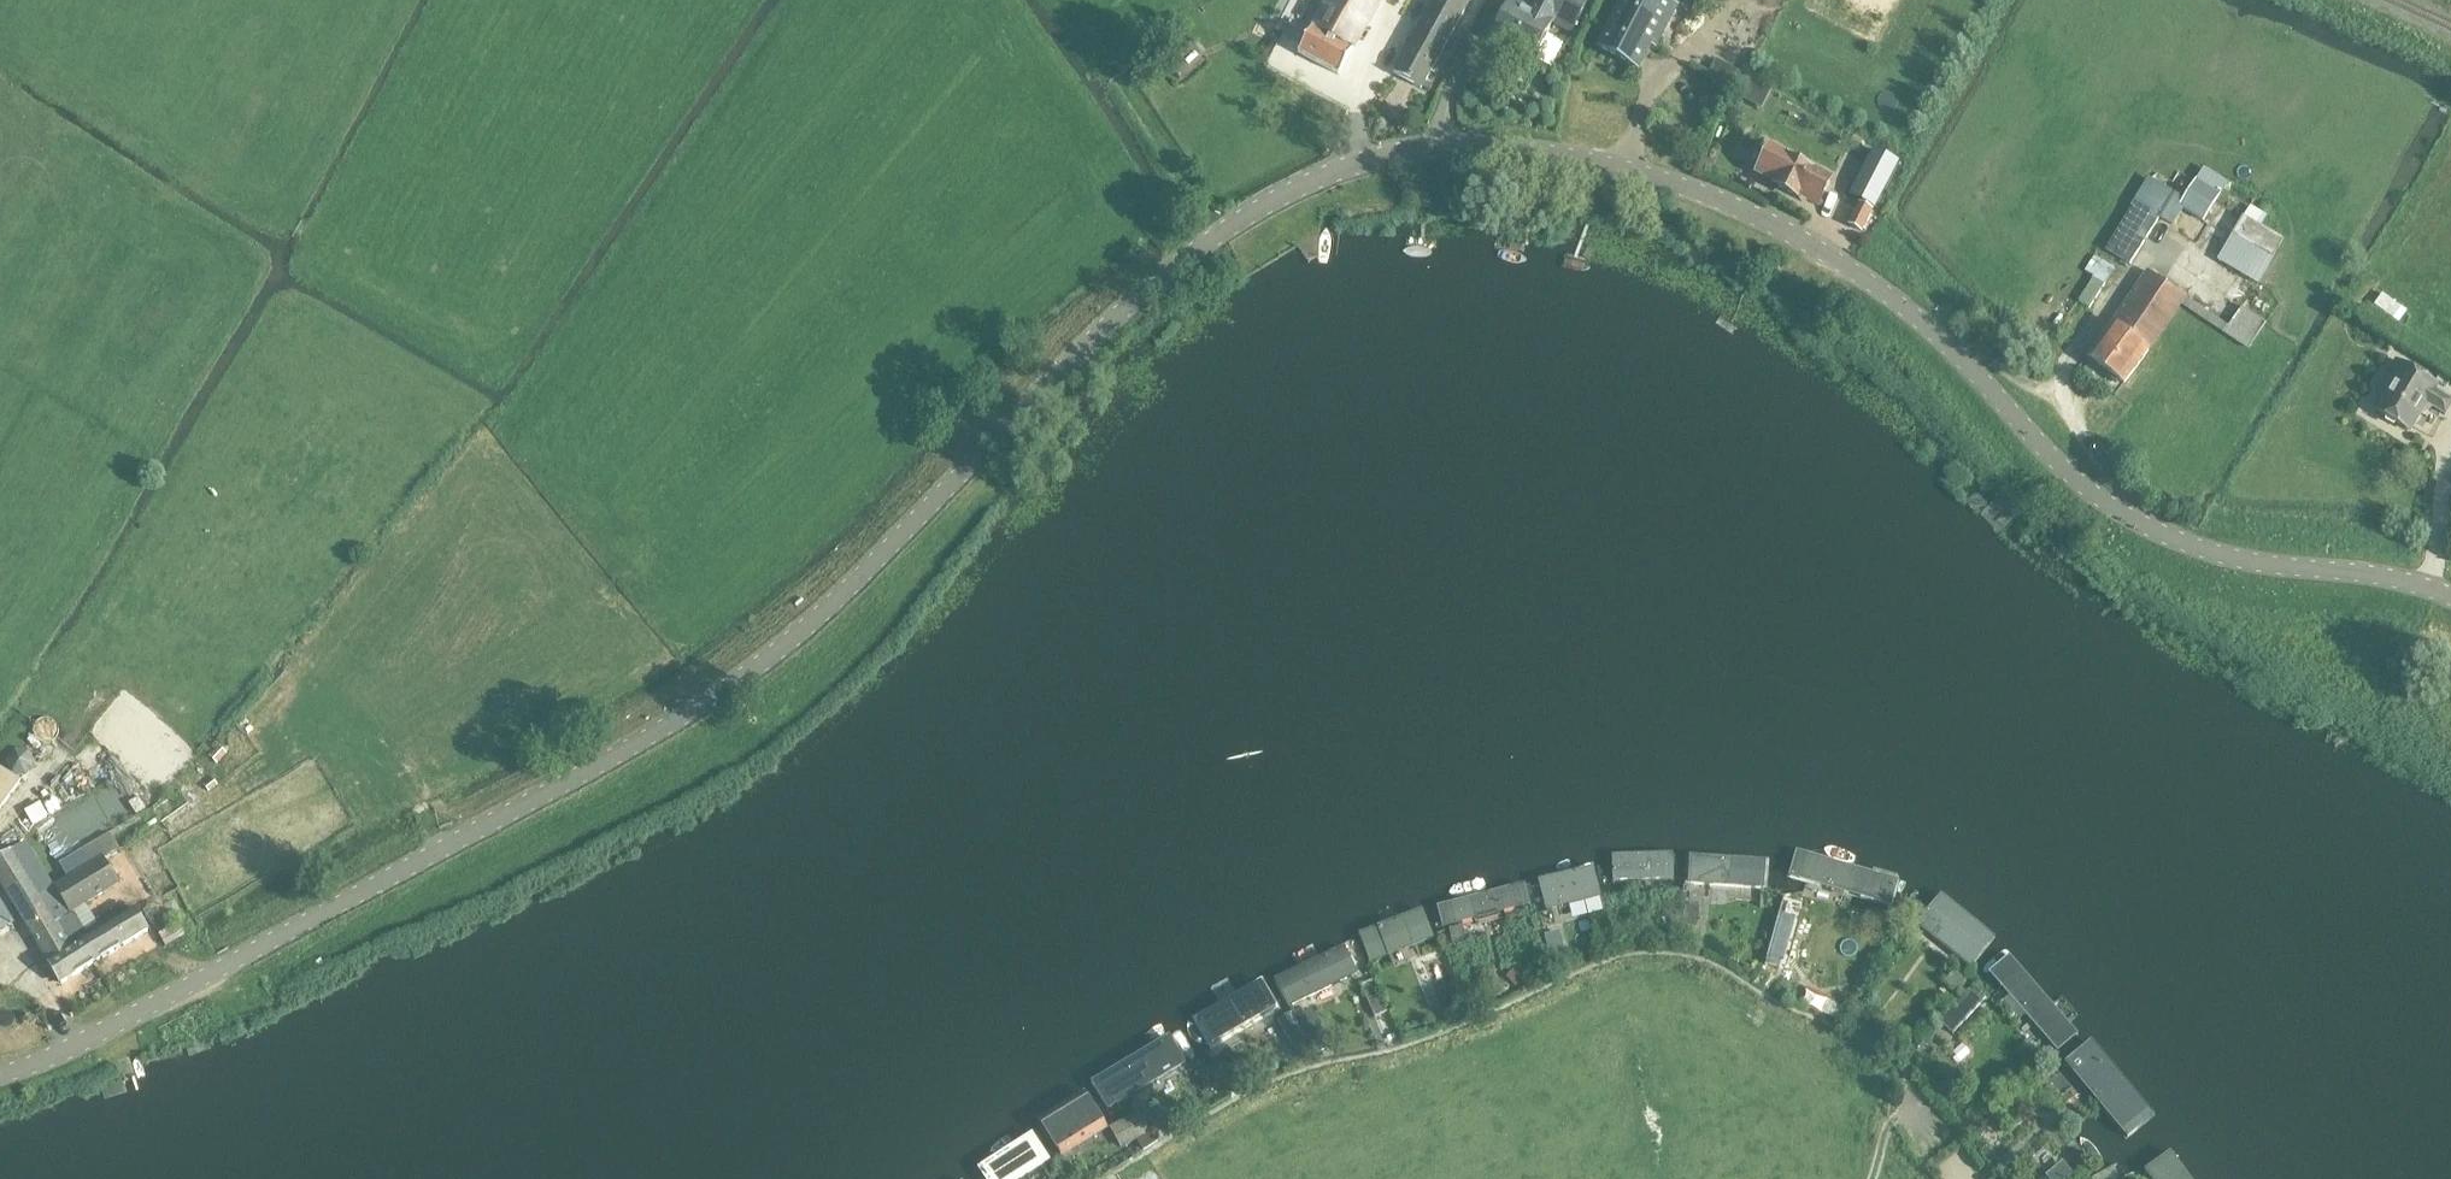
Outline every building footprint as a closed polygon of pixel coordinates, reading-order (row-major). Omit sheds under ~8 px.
[(1354,48),(1378,0),(1324,0),(1297,54),(1340,76),(1354,48)] [(1393,72),(1419,88),(1468,0),(1433,0),(1393,72)] [(1551,23),(1571,34),(1589,0),(1533,0),(1528,9),(1510,0),(1509,0),(1488,40),(1530,63),(1551,23)] [(1663,0),(1624,0),(1599,48),(1637,68),(1649,45),(1653,47),(1675,6),(1663,0)] [(1829,183),(1766,149),(1755,168),(1775,179),(1772,185),(1796,197),(1799,190),(1819,201),(1829,183)] [(2219,194),(2202,184),(2194,186),(2184,203),(2147,180),(2104,251),(2129,266),(2158,218),(2171,226),(2184,205),(2205,218),(2219,194)] [(1848,224),(1861,231),(1871,211),(1858,204),(1848,224)] [(2250,223),(2225,264),(2264,287),(2289,247),(2250,223)] [(2078,300),(2090,308),(2114,270),(2093,256),(2082,272),(2091,278),(2078,300)] [(2100,336),(2085,358),(2123,384),(2183,300),(2145,274),(2100,336)] [(2261,328),(2237,312),(2220,335),(2244,352),(2261,328)] [(2423,400),(2433,384),(2395,360),(2381,383),(2391,389),(2377,411),(2406,429),(2412,418),(2416,421),(2427,403),(2423,400)] [(60,735),(60,734),(59,729),(56,723),(52,720),(46,718),(39,719),(35,722),(31,727),(29,732),(30,737),(32,743),(37,747),(42,749),(49,748),(55,745),(58,740),(60,735)] [(84,851),(93,866),(119,851),(111,836),(84,851)] [(4,907),(11,903),(61,985),(148,932),(134,910),(114,923),(110,916),(80,935),(68,914),(111,888),(98,867),(55,894),(25,846),(0,861),(0,901),(4,907)] [(1676,880),(1676,851),(1612,853),(1612,881),(1676,880)] [(1893,909),(1901,881),(1797,851),(1789,879),(1893,909)] [(1763,890),(1765,858),(1689,853),(1686,885),(1763,890)] [(1605,896),(1596,863),(1538,878),(1547,911),(1605,896)] [(1529,903),(1523,881),(1435,903),(1441,925),(1529,903)] [(1971,971),(1998,937),(1942,892),(1915,926),(1971,971)] [(162,910),(167,919),(179,913),(174,903),(162,910)] [(1434,937),(1422,905),(1358,929),(1370,961),(1434,937)] [(1553,925),(1541,929),(1549,950),(1560,945),(1553,925)] [(1359,973),(1344,942),(1272,976),(1287,1007),(1359,973)] [(2057,1050),(2078,1032),(2014,957),(1992,975),(2057,1050)] [(1277,1009),(1260,980),(1193,1019),(1210,1048),(1277,1009)] [(1975,986),(1940,1024),(1952,1035),(1987,998),(1975,986)] [(1170,1034),(1091,1081),(1107,1108),(1185,1061),(1170,1034)] [(2124,1134),(2150,1112),(2091,1041),(2064,1063),(2124,1134)] [(1088,1088),(1040,1116),(1062,1153),(1108,1126),(1088,1088)] [(1141,1112),(1113,1127),(1123,1147),(1151,1132),(1141,1112)] [(1034,1137),(987,1173),(992,1178),(1031,1178),(1053,1162),(1034,1137)] [(2175,1147),(2148,1166),(2157,1178),(2198,1178),(2175,1147)]
